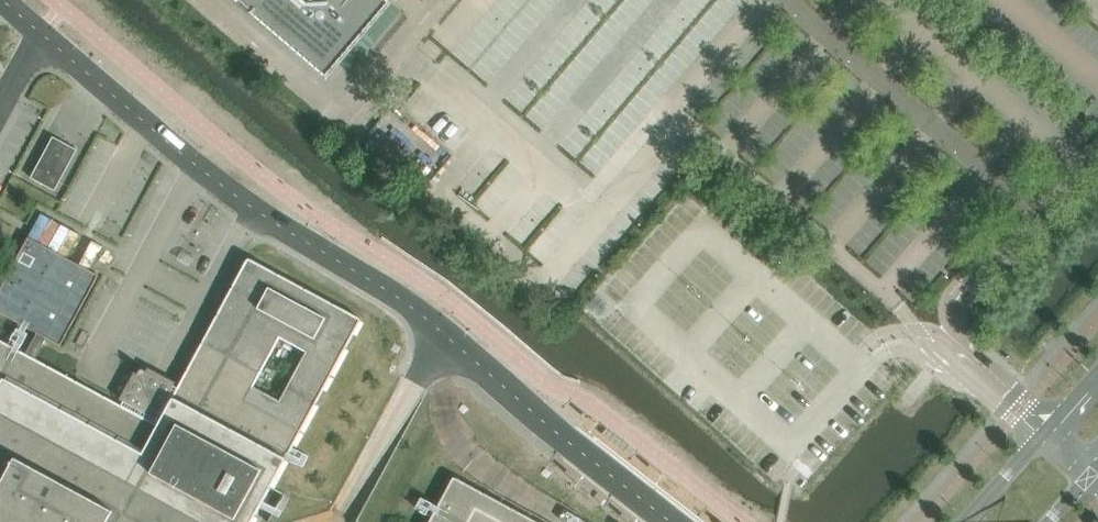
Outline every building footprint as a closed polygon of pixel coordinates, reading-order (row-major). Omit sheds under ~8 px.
[(253,10),(251,13),(327,77),(393,0),(241,0),(253,10)] [(53,136),(31,177),(55,190),(77,149),(53,136)] [(271,486),(278,474),(285,461),(362,318),(248,257),(203,340),(177,387),(174,385),(176,382),(156,371),(152,369),(150,372),(150,373),(136,377),(132,375),(131,377),(120,399),(124,401),(122,405),(118,403),(47,364),(36,358),(43,345),(47,338),(61,345),(99,275),(87,269),(92,260),(100,245),(83,235),(60,223),(41,213),(29,236),(28,237),(11,269),(0,289),(0,313),(20,323),(37,332),(26,353),(9,344),(0,339),(0,521),(252,521),(271,486)] [(453,476),(428,521),(539,521),(453,476)]
